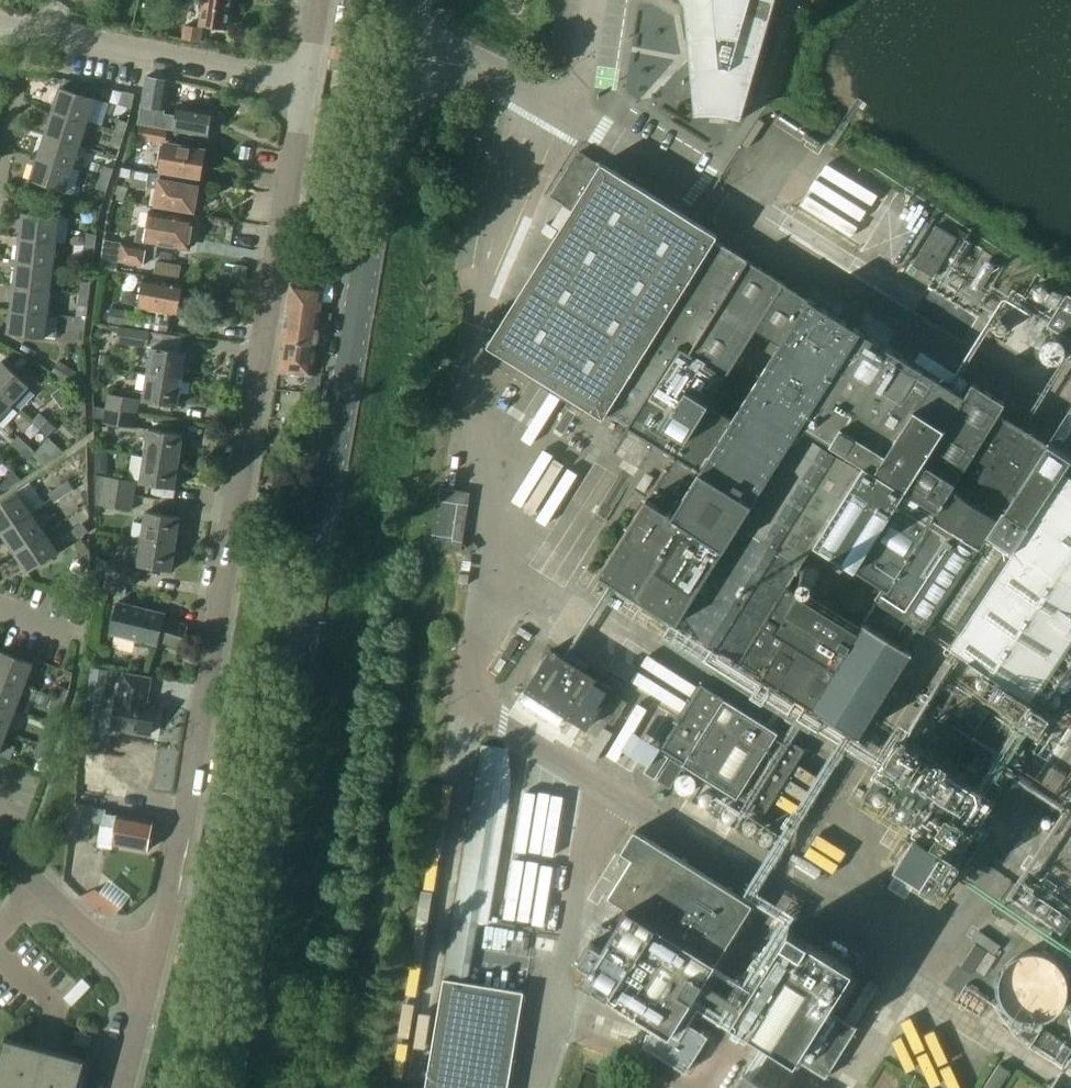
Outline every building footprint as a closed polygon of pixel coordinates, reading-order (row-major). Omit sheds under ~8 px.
[(231,0),(206,0),(202,24),(227,27),(231,0)] [(344,5),(365,9),(367,0),(345,0),(344,5)] [(685,3),(695,115),(704,115),(714,115),(724,116),(733,117),(742,120),(777,0),(683,0),(685,3)] [(200,42),(202,31),(203,28),(186,25),(184,39),(200,42)] [(103,124),(110,102),(61,86),(54,108),(88,119),(103,124)] [(212,111),(179,105),(178,116),(150,111),(148,125),(208,135),(212,111)] [(80,144),(88,119),(54,108),(46,132),(80,144)] [(126,133),(129,122),(119,119),(116,130),(126,133)] [(168,130),(141,125),(139,139),(166,143),(168,130)] [(122,145),(126,133),(116,130),(112,141),(122,145)] [(72,167),(80,144),(46,132),(38,156),(72,167)] [(205,150),(166,143),(161,169),(201,176),(205,150)] [(621,174),(604,163),(601,164),(581,151),(578,152),(550,195),(574,210),(488,343),(488,344),(489,346),(602,417),(604,417),(607,413),(674,455),(600,573),(678,622),(678,623),(859,736),(912,651),(865,621),(859,630),(787,585),(814,541),(888,587),(880,600),(926,629),(936,612),(960,629),(949,646),(1053,713),(1070,685),(1070,477),(1064,473),(1070,462),(1070,456),(1017,422),(1020,417),(1003,406),(1006,402),(973,382),(964,396),(717,238),(718,236),(717,236),(621,174)] [(65,190),(72,167),(38,156),(30,178),(65,190)] [(104,166),(101,177),(111,180),(114,169),(104,166)] [(199,184),(161,178),(161,174),(151,172),(149,186),(158,187),(155,204),(195,211),(199,184)] [(107,191),(111,180),(101,177),(97,188),(107,191)] [(24,211),(21,235),(57,240),(61,216),(24,211)] [(193,219),(152,211),(149,226),(138,224),(135,243),(122,241),(119,260),(144,264),(148,239),(188,247),(193,219)] [(933,278),(957,239),(936,226),(912,265),(933,278)] [(88,232),(86,244),(96,245),(98,233),(88,232)] [(54,265),(57,240),(21,235),(17,261),(54,265)] [(95,257),(96,245),(86,244),(84,255),(95,257)] [(51,290),(54,265),(17,261),(14,286),(51,290)] [(182,284),(145,277),(140,306),(177,312),(182,284)] [(81,282),(80,294),(90,295),(92,284),(81,282)] [(324,286),(314,285),(293,282),(288,312),(331,319),(332,313),(320,311),(324,286)] [(48,315),(51,290),(14,286),(11,310),(48,315)] [(1070,338),(1070,293),(1067,291),(1047,323),(1070,338)] [(88,307),(90,295),(80,294),(78,306),(88,307)] [(110,309),(108,322),(167,331),(169,318),(110,309)] [(60,316),(48,315),(11,310),(8,332),(57,339),(60,316)] [(318,322),(331,324),(331,319),(288,312),(284,340),(315,344),(318,322)] [(76,318),(75,330),(85,332),(87,320),(76,318)] [(152,332),(121,328),(119,342),(150,346),(152,332)] [(311,374),(315,344),(284,340),(277,388),(308,392),(311,374)] [(187,353),(154,348),(150,374),(183,379),(187,353)] [(3,360),(0,363),(0,387),(15,401),(30,385),(3,360)] [(84,375),(60,361),(52,374),(76,388),(84,375)] [(179,407),(183,379),(150,374),(145,402),(179,407)] [(0,387),(0,417),(15,401),(0,387)] [(140,400),(110,395),(108,408),(138,413),(140,400)] [(136,427),(138,413),(108,408),(106,422),(136,427)] [(40,430),(49,420),(41,413),(32,422),(40,430)] [(1070,448),(1070,447),(1070,415),(1056,439),(1070,448)] [(184,435),(150,429),(146,456),(180,461),(184,435)] [(19,436),(15,439),(33,456),(34,455),(37,452),(19,436)] [(50,438),(37,452),(34,455),(44,464),(64,451),(50,438)] [(33,456),(15,439),(12,443),(29,460),(33,456)] [(175,487),(180,461),(146,456),(141,482),(175,487)] [(59,467),(37,481),(44,492),(66,477),(59,467)] [(137,481),(96,474),(96,489),(134,495),(137,481)] [(52,498),(72,485),(69,480),(49,494),(52,498)] [(72,485),(52,498),(55,503),(75,489),(72,485)] [(132,510),(134,495),(96,489),(97,504),(132,510)] [(18,490),(0,502),(0,529),(2,532),(33,511),(18,490)] [(434,547),(464,552),(473,494),(442,490),(434,547)] [(46,530),(33,511),(2,532),(15,551),(46,530)] [(177,543),(181,517),(147,511),(143,537),(177,543)] [(84,523),(73,530),(79,539),(89,532),(84,523)] [(59,550),(46,530),(15,551),(28,571),(59,550)] [(172,571),(177,543),(143,537),(138,565),(172,571)] [(89,549),(82,539),(75,544),(81,554),(89,549)] [(141,572),(113,558),(106,570),(134,585),(141,572)] [(165,611),(118,600),(111,632),(158,643),(159,638),(184,646),(189,625),(164,617),(165,611)] [(0,650),(0,675),(25,684),(33,662),(0,650)] [(613,689),(552,651),(528,690),(588,728),(613,689)] [(1051,714),(962,655),(951,672),(1040,731),(1051,714)] [(109,670),(92,667),(90,688),(107,690),(109,670)] [(118,696),(113,726),(151,733),(156,703),(147,701),(151,677),(125,673),(121,697),(118,696)] [(25,684),(0,675),(0,702),(16,708),(25,684)] [(807,748),(794,740),(784,734),(702,684),(662,749),(765,814),(807,748)] [(66,701),(71,690),(61,686),(57,697),(66,701)] [(617,696),(603,718),(614,724),(628,702),(617,696)] [(62,712),(66,701),(57,697),(53,708),(62,712)] [(16,708),(0,702),(0,728),(8,731),(16,708)] [(993,761),(911,709),(885,751),(989,817),(1005,792),(983,778),(993,761)] [(1016,771),(1040,735),(1020,722),(997,758),(1016,771)] [(8,731),(0,728),(0,752),(8,731)] [(49,746),(53,734),(44,731),(39,742),(49,746)] [(45,757),(49,746),(39,742),(35,753),(45,757)] [(1050,778),(1060,751),(1037,743),(1027,770),(1050,778)] [(468,986),(506,748),(482,744),(426,1087),(508,1087),(523,995),(468,986)] [(126,789),(128,751),(85,750),(83,788),(126,789)] [(658,750),(645,772),(655,778),(669,757),(658,750)] [(671,758),(658,780),(670,788),(683,766),(671,758)] [(88,840),(93,805),(77,802),(71,837),(88,840)] [(107,810),(98,808),(96,824),(116,826),(113,844),(150,850),(155,823),(106,814),(107,810)] [(633,858),(609,896),(627,908),(603,947),(619,957),(607,977),(618,985),(609,999),(669,1037),(716,963),(753,904),(636,830),(634,830),(621,851),(633,858)] [(938,865),(911,848),(890,881),(917,898),(938,865)] [(854,969),(790,928),(732,1020),(826,1079),(854,1033),(853,1032),(850,1038),(821,1020),(854,969)] [(976,944),(962,966),(972,973),(987,951),(976,944)] [(1055,992),(1055,986),(1055,980),(1053,974),(1048,966),(1040,960),(1033,958),(1029,957),(1023,958),(1017,959),(1008,965),(1005,969),(1002,974),(1000,979),(999,985),(999,990),(1001,995),(1004,1001),(1007,1005),(1010,1008),(1015,1011),(1021,1013),(1026,1014),(1030,1014),(1036,1012),(1040,1011),(1046,1007),(1049,1003),(1053,998),(1055,992)] [(84,978),(66,997),(73,1004),(91,985),(84,978)] [(1054,1059),(1066,1042),(1047,1028),(1034,1044),(1054,1059)] [(93,1035),(77,1030),(74,1042),(90,1046),(93,1035)] [(87,1059),(5,1037),(0,1056),(0,1087),(79,1087),(87,1059)] [(986,1087),(1001,1087),(1011,1071),(1001,1065),(986,1087)] [(756,1082),(744,1074),(735,1087),(766,1087),(756,1082)]
